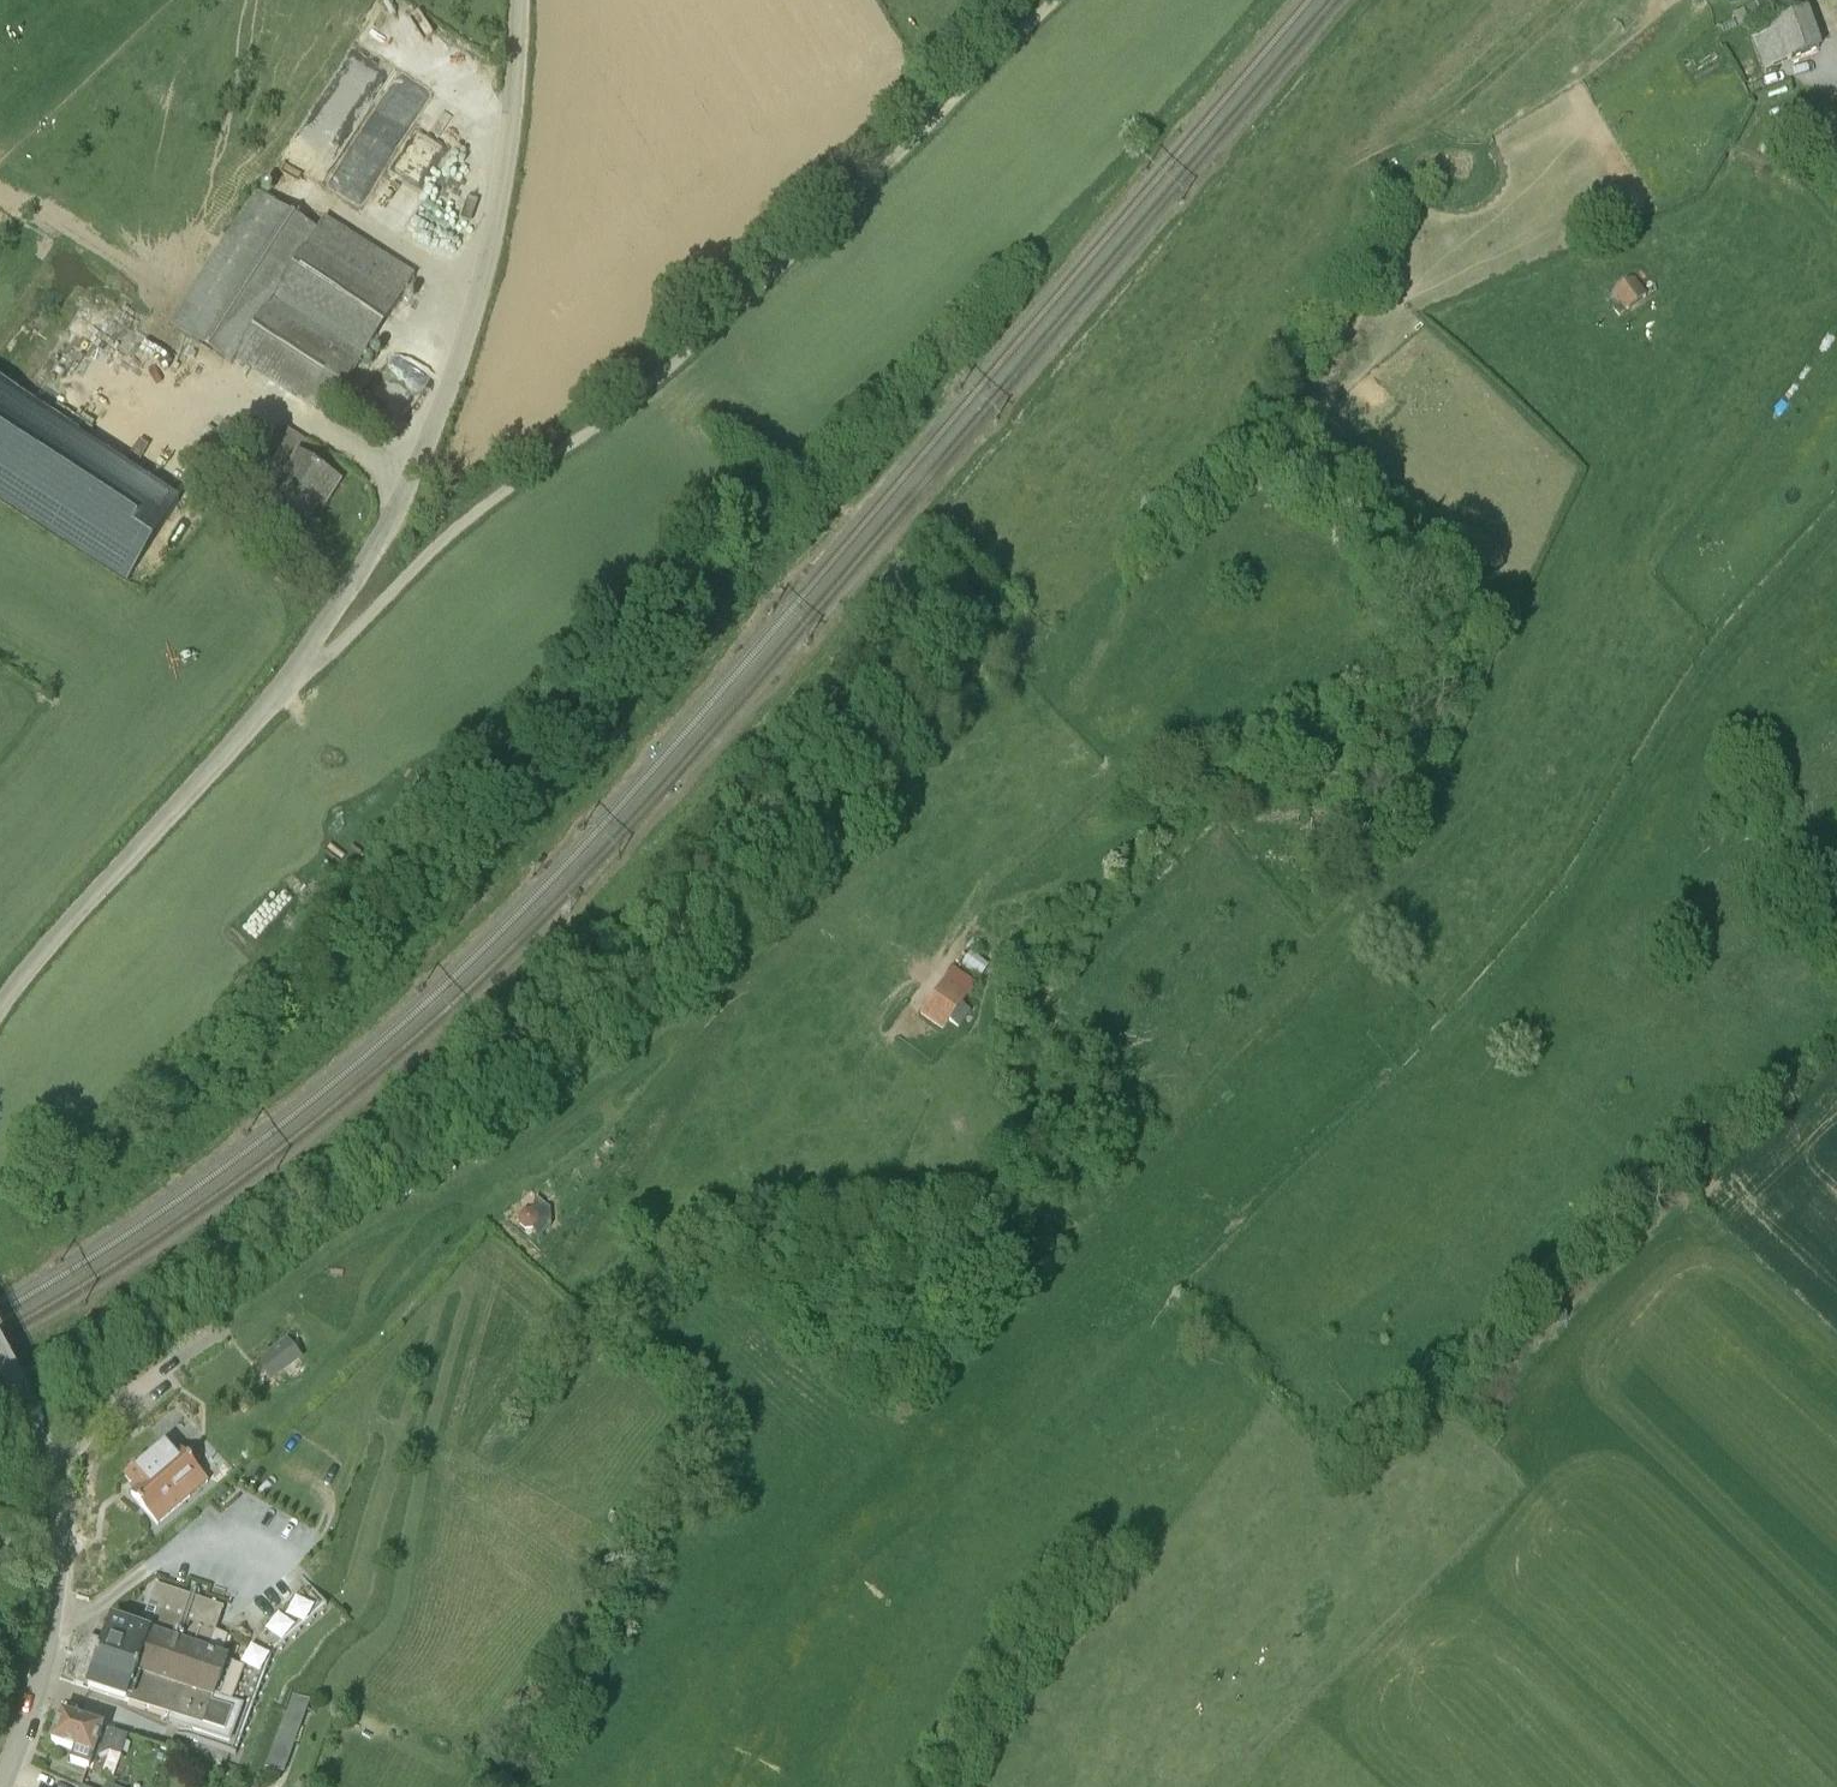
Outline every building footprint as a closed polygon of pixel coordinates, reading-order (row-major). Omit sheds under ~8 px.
[(1751,26),(1776,15),(1769,0),(1761,0),(1743,9),(1743,10),(1750,25),(1751,26)] [(1764,70),(1819,50),(1805,10),(1749,29),(1764,70)] [(236,358),(237,358),(316,230),(258,192),(171,327),(232,365),(236,358)] [(326,416),(416,276),(325,217),(317,230),(316,230),(237,358),(326,416)] [(1646,296),(1635,278),(1614,291),(1625,309),(1646,296)] [(178,503),(0,388),(0,500),(127,582),(178,503)] [(340,482),(300,456),(288,472),(263,511),(299,534),(323,497),(328,500),(340,482)] [(953,967),(934,993),(957,1010),(949,1020),(958,1026),(970,1008),(963,1003),(977,982),(953,967)] [(539,1223),(538,1215),(532,1209),(524,1210),(518,1216),(519,1225),(525,1230),(534,1229),(539,1223)] [(285,1362),(295,1374),(302,1368),(304,1369),(328,1349),(317,1336),(285,1362)] [(178,1457),(167,1444),(144,1463),(143,1462),(126,1476),(139,1491),(133,1496),(158,1527),(191,1499),(182,1488),(201,1472),(184,1452),(178,1457)] [(159,1605),(157,1611),(149,1633),(112,1620),(100,1654),(99,1654),(97,1661),(98,1661),(89,1689),(169,1716),(167,1723),(177,1727),(179,1727),(176,1734),(236,1755),(237,1754),(234,1753),(270,1649),(324,1603),(326,1606),(328,1605),(295,1567),(247,1608),(228,1661),(204,1652),(211,1630),(216,1632),(224,1608),(156,1584),(150,1602),(159,1605)] [(312,1699),(293,1693),(286,1713),(307,1720),(310,1712),(308,1711),(312,1699)] [(71,1764),(88,1770),(88,1768),(98,1772),(103,1757),(98,1755),(100,1750),(121,1757),(128,1736),(62,1714),(52,1743),(76,1752),(71,1764)]
